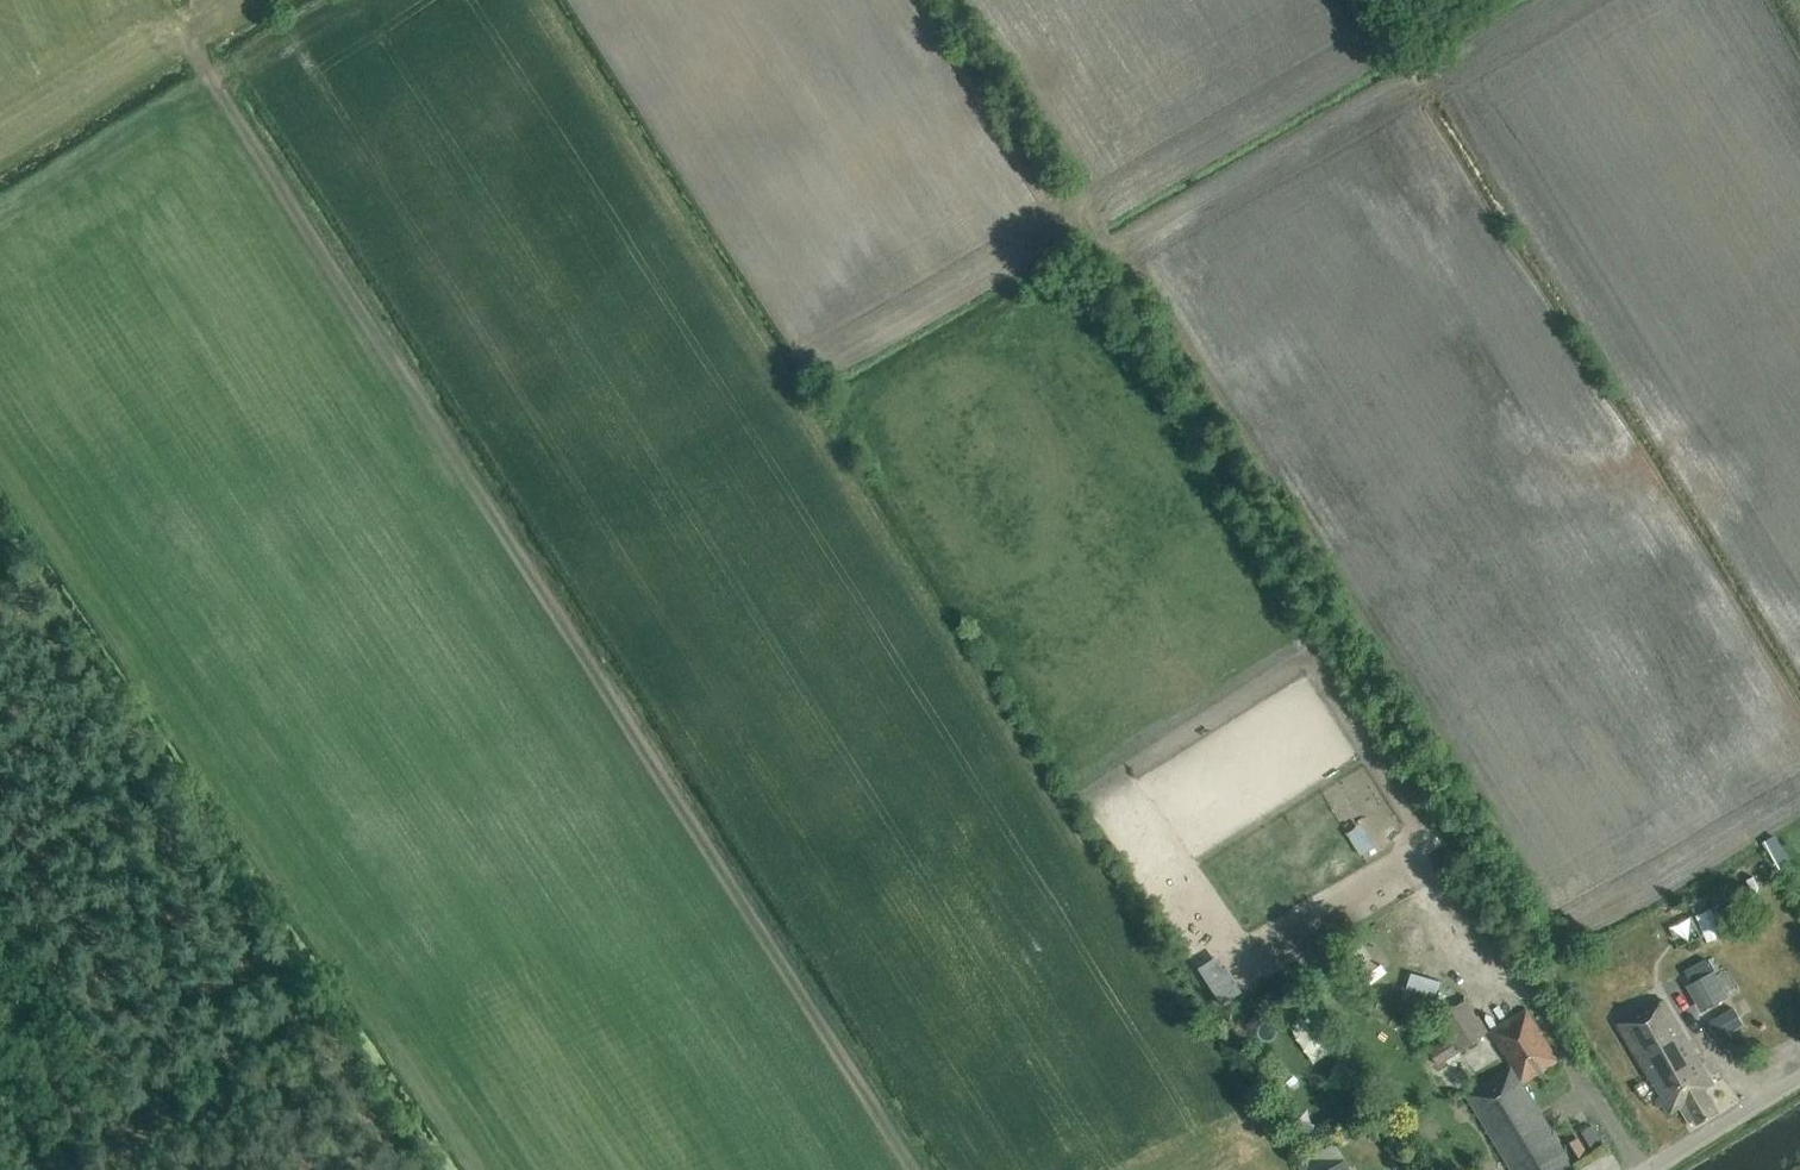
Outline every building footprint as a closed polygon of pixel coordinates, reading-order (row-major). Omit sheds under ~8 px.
[(1771,855),(1779,851),(1772,838),(1763,842),(1771,855)] [(1378,934),(1353,945),(1366,975),(1391,964),(1378,934)] [(1706,958),(1684,970),(1691,982),(1713,970),(1706,958)] [(1434,1006),(1442,978),(1412,969),(1403,997),(1434,1006)] [(1701,1011),(1728,998),(1714,972),(1688,985),(1701,1011)] [(1720,1111),(1705,1087),(1714,1082),(1662,997),(1616,1025),(1670,1113),(1681,1107),(1690,1122),(1696,1118),(1700,1124),(1720,1111)] [(1460,1051),(1487,1035),(1468,1000),(1439,1017),(1460,1051)] [(1718,1036),(1744,1020),(1734,1004),(1708,1019),(1718,1036)] [(1575,1169),(1522,1084),(1558,1061),(1525,1008),(1488,1031),(1511,1067),(1465,1096),(1512,1169),(1575,1169)] [(1315,1126),(1295,1121),(1292,1137),(1311,1141),(1315,1126)] [(1346,1158),(1326,1169),(1353,1169),(1346,1158)]
